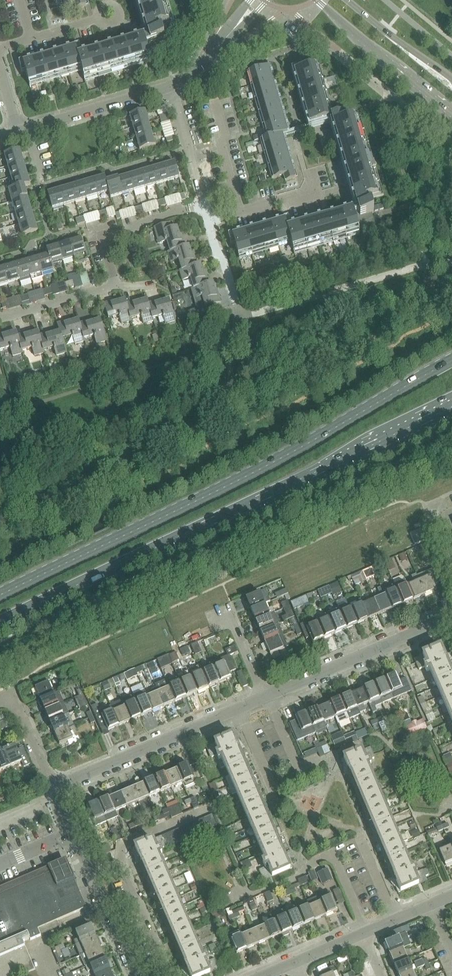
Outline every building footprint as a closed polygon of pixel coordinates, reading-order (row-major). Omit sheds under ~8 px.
[(147,30),(145,31),(142,35),(143,38),(79,56),(76,48),(23,63),(30,85),(82,70),(84,79),(150,59),(149,56),(161,53),(158,42),(176,36),(175,36),(171,24),(175,23),(168,0),(138,0),(147,30)] [(65,6),(75,3),(77,8),(86,6),(85,0),(64,0),(65,6)] [(233,236),(235,245),(239,258),(291,243),(294,251),(360,232),(359,229),(375,224),(372,213),(374,213),(370,200),(384,196),(361,117),(343,122),(341,115),(332,118),(317,66),(295,72),(310,126),(332,119),(355,197),(357,197),(360,208),(288,229),(286,221),(233,236)] [(269,66),(263,68),(249,72),(268,137),(263,139),(274,179),(284,176),(286,182),(295,179),(282,134),(288,132),(269,66)] [(130,115),(133,127),(149,123),(146,111),(130,115)] [(136,139),(152,134),(149,123),(133,127),(136,139)] [(136,139),(140,150),(156,146),(152,134),(136,139)] [(4,154),(8,166),(24,161),(20,150),(4,154)] [(11,177),(27,173),(24,161),(8,166),(11,177)] [(163,165),(168,181),(180,178),(175,162),(163,165)] [(168,181),(163,165),(152,169),(156,185),(168,181)] [(156,185),(152,169),(140,172),(145,188),(156,185)] [(129,175),(134,191),(145,188),(140,172),(129,175)] [(25,186),(30,184),(27,173),(11,177),(14,188),(14,189),(25,186)] [(118,179),(123,195),(134,191),(129,175),(118,179)] [(98,196),(109,192),(106,182),(107,182),(105,176),(93,180),(98,196)] [(118,179),(107,182),(106,182),(109,192),(111,198),(123,195),(118,179)] [(82,183),(87,199),(98,196),(93,180),(82,183)] [(87,199),(82,183),(71,186),(75,202),(87,199)] [(28,197),(25,186),(14,189),(14,188),(8,190),(12,202),(28,197)] [(75,202),(71,186),(59,190),(64,206),(75,202)] [(59,190),(48,193),(52,209),(64,206),(59,190)] [(28,197),(12,202),(15,213),(31,208),(28,197)] [(107,203),(111,212),(118,209),(115,200),(107,203)] [(19,224),(35,219),(31,208),(15,213),(19,224)] [(19,224),(22,236),(38,231),(35,219),(19,224)] [(170,223),(154,228),(159,244),(167,241),(170,251),(170,252),(186,247),(185,247),(182,234),(180,235),(177,227),(172,229),(170,223)] [(70,242),(74,258),(76,262),(88,259),(86,254),(83,244),(81,238),(80,235),(73,237),(74,240),(70,242)] [(58,245),(63,261),(74,258),(70,242),(58,245)] [(88,243),(83,244),(86,254),(88,259),(92,258),(91,254),(90,250),(89,246),(88,243)] [(49,254),(52,264),(63,261),(58,245),(47,249),(48,254),(49,254)] [(186,247),(170,252),(170,251),(168,252),(171,262),(179,260),(182,270),(197,265),(194,253),(191,253),(189,246),(185,247),(186,247)] [(26,261),(32,280),(32,282),(44,278),(42,273),(38,257),(37,254),(30,257),(31,259),(26,261)] [(38,257),(42,273),(54,270),(52,264),(49,254),(48,254),(38,257)] [(15,264),(20,280),(21,283),(32,280),(26,261),(25,258),(19,260),(19,263),(15,264)] [(20,280),(15,264),(4,267),(8,283),(20,280)] [(209,284),(205,271),(203,272),(201,264),(197,265),(182,270),(180,270),(183,280),(191,278),(194,288),(209,284)] [(0,268),(0,286),(8,283),(4,267),(0,268)] [(213,283),(209,284),(194,288),(192,289),(194,299),(203,296),(206,307),(214,305),(221,303),(217,289),(215,290),(213,283)] [(131,319),(141,316),(144,324),(154,321),(153,318),(148,303),(147,299),(140,302),(139,299),(127,303),(126,303),(131,319)] [(148,303),(153,318),(163,315),(166,323),(176,320),(172,310),(170,303),(169,299),(162,302),(161,299),(148,303)] [(127,303),(126,300),(118,302),(117,300),(104,303),(109,319),(119,316),(122,324),(132,321),(131,319),(126,303),(127,303)] [(206,307),(198,309),(199,315),(216,310),(214,305),(206,307)] [(80,323),(79,320),(71,322),(71,320),(58,323),(60,332),(60,331),(62,339),(63,339),(73,336),(75,344),(85,341),(84,339),(80,323)] [(80,323),(84,339),(95,336),(97,344),(107,341),(101,320),(93,322),(93,320),(80,323)] [(44,351),(39,335),(40,335),(39,331),(31,334),(31,331),(18,335),(22,351),(32,348),(35,356),(45,353),(44,350),(44,351)] [(60,331),(60,332),(53,334),(52,331),(40,335),(39,335),(44,351),(44,350),(54,348),(57,356),(67,353),(63,339),(62,339),(60,331)] [(17,332),(9,334),(9,332),(0,334),(0,351),(11,348),(13,356),(23,353),(22,351),(18,335),(17,332)] [(422,528),(411,533),(413,539),(424,534),(422,528)] [(424,534),(413,539),(416,544),(427,540),(424,534)] [(405,553),(399,555),(402,562),(408,560),(405,553)] [(392,558),(385,561),(389,571),(396,568),(392,558)] [(382,564),(375,566),(379,575),(385,572),(382,564)] [(369,568),(363,571),(367,581),(373,578),(369,568)] [(428,571),(417,576),(419,581),(425,595),(437,590),(434,584),(441,582),(435,568),(428,571)] [(362,571),(358,573),(361,583),(366,581),(362,571)] [(408,585),(414,599),(425,595),(419,581),(417,576),(417,574),(412,577),(414,583),(408,585)] [(397,590),(403,604),(414,599),(408,585),(406,580),(395,584),(397,590)] [(338,582),(329,585),(334,595),(342,592),(338,582)] [(386,595),(392,609),(403,604),(397,590),(395,584),(390,587),(392,592),(386,595)] [(375,600),(374,600),(380,614),(392,609),(386,595),(383,589),(382,587),(377,589),(379,591),(381,597),(375,600)] [(246,598),(244,600),(246,606),(250,605),(251,609),(264,604),(270,601),(265,590),(260,592),(247,597),(246,598)] [(307,595),(291,602),(294,609),(297,608),(304,605),(306,609),(312,607),(310,602),(307,595)] [(375,600),(373,596),(368,598),(370,602),(363,604),(369,619),(380,614),(374,600),(375,600)] [(361,599),(356,601),(350,604),(358,623),(369,619),(363,604),(361,599)] [(348,603),(338,607),(339,608),(341,614),(347,628),(358,623),(352,609),(350,604),(349,603),(348,603)] [(256,620),(275,612),(273,607),(267,610),(264,604),(251,609),(256,620)] [(339,608),(328,613),(330,619),(336,633),(347,628),(341,614),(339,608)] [(256,620),(256,621),(255,622),(257,627),(259,627),(261,632),(279,624),(280,624),(275,612),(256,620)] [(328,613),(316,618),(317,620),(325,638),(336,633),(330,619),(328,613)] [(306,622),(300,625),(306,639),(311,637),(313,643),(325,638),(317,620),(313,622),(314,625),(309,628),(306,622)] [(266,643),(279,637),(283,635),(279,624),(261,632),(266,643)] [(283,635),(279,637),(266,643),(270,654),(288,647),(283,635)] [(198,642),(191,645),(196,655),(202,652),(198,642)] [(188,646),(181,649),(183,655),(190,652),(188,646)] [(447,663),(450,662),(443,646),(434,650),(434,649),(432,650),(433,651),(414,659),(419,669),(425,667),(427,672),(430,670),(440,692),(446,707),(451,720),(451,675),(447,663)] [(176,652),(170,655),(173,662),(179,659),(176,652)] [(230,655),(228,656),(212,663),(220,682),(232,677),(230,673),(236,670),(230,655)] [(153,662),(148,664),(152,674),(158,672),(153,662)] [(201,668),(203,673),(209,687),(220,682),(212,663),(201,668)] [(135,669),(127,672),(128,672),(130,679),(138,676),(135,669)] [(181,682),(187,697),(198,692),(192,678),(190,672),(185,674),(188,680),(181,682)] [(192,678),(198,692),(199,695),(206,691),(205,689),(209,687),(203,673),(192,678)] [(397,675),(386,680),(391,693),(394,699),(412,691),(406,678),(400,680),(397,675)] [(181,682),(179,677),(167,682),(176,701),(187,697),(181,682)] [(167,680),(155,684),(157,687),(164,706),(171,703),(176,701),(167,682),(167,680)] [(394,699),(391,693),(386,680),(375,685),(383,703),(394,699)] [(108,681),(102,684),(105,691),(110,688),(108,681)] [(54,694),(49,682),(36,688),(41,699),(54,694)] [(375,685),(363,689),(369,703),(373,713),(377,711),(375,706),(383,703),(375,685)] [(147,697),(153,711),(164,706),(157,687),(152,689),(154,694),(147,697)] [(363,689),(352,694),(360,712),(366,710),(364,705),(369,703),(363,689)] [(145,690),(134,695),(142,716),(153,711),(147,697),(145,690)] [(41,699),(38,701),(41,708),(44,707),(45,711),(59,705),(55,696),(54,694),(41,699)] [(360,712),(352,694),(341,699),(349,719),(361,714),(360,712)] [(122,700),(125,706),(131,721),(142,716),(134,695),(122,700)] [(349,719),(341,699),(330,704),(336,717),(335,717),(338,723),(349,719)] [(112,706),(114,711),(120,725),(131,721),(125,706),(122,700),(111,705),(111,706),(112,706)] [(64,702),(59,705),(45,711),(50,722),(63,716),(69,714),(64,702)] [(120,725),(114,711),(112,706),(111,706),(100,710),(98,704),(92,706),(101,727),(106,725),(108,730),(120,725)] [(325,722),(335,717),(336,717),(330,704),(319,708),(324,722),(325,722)] [(325,722),(324,722),(319,708),(308,713),(313,726),(315,732),(327,727),(325,722)] [(297,720),(290,723),(297,741),(316,733),(315,732),(315,731),(313,726),(308,713),(296,718),(297,720)] [(63,716),(50,722),(55,733),(68,727),(63,716)] [(426,727),(423,720),(417,723),(416,721),(412,723),(412,725),(406,727),(408,732),(410,736),(427,728),(426,727)] [(381,730),(382,732),(387,730),(384,721),(378,723),(381,730)] [(68,727),(55,733),(60,744),(73,739),(76,737),(74,731),(71,733),(68,727)] [(354,731),(344,736),(344,737),(347,744),(358,739),(354,731)] [(210,746),(207,748),(211,758),(218,755),(218,756),(220,760),(219,761),(222,769),(227,767),(230,776),(226,778),(230,786),(229,787),(233,795),(238,793),(241,802),(245,810),(249,819),(252,827),(256,836),(260,844),(263,853),(267,861),(264,863),(266,867),(265,868),(260,870),(265,881),(270,878),(273,877),(274,877),(290,870),(292,869),(293,868),(294,868),(289,858),(287,853),(284,854),(280,846),(276,837),(273,829),(269,820),(265,812),(261,803),(258,794),(254,786),(250,777),(247,769),(243,760),(239,752),(243,750),(241,746),(236,735),(233,737),(232,737),(220,742),(217,743),(216,744),(215,744),(213,745),(210,746)] [(333,741),(336,748),(347,744),(343,736),(333,741)] [(11,766),(21,761),(24,768),(30,765),(23,748),(18,750),(15,745),(8,748),(6,743),(1,745),(3,750),(11,766)] [(369,760),(376,758),(371,747),(342,760),(348,775),(352,773),(396,877),(393,878),(399,893),(428,880),(426,875),(424,870),(418,873),(415,868),(412,869),(401,844),(368,767),(372,765),(369,760)] [(3,750),(0,751),(0,771),(11,766),(3,750)] [(183,782),(185,787),(197,782),(196,782),(204,778),(197,764),(190,767),(189,764),(177,769),(183,782)] [(183,782),(177,769),(166,774),(172,787),(183,782)] [(172,787),(166,774),(155,779),(161,792),(172,787)] [(161,792),(155,779),(144,783),(149,797),(161,792)] [(215,782),(210,785),(213,793),(219,790),(215,782)] [(133,788),(138,801),(149,797),(144,783),(133,788)] [(138,801),(133,788),(121,793),(127,806),(138,801)] [(110,798),(116,811),(127,806),(121,793),(110,798)] [(190,799),(191,803),(193,806),(194,809),(199,807),(195,797),(190,799)] [(118,817),(116,811),(110,798),(99,803),(105,816),(107,821),(118,817)] [(107,821),(105,816),(99,803),(88,808),(96,826),(107,821)] [(167,809),(169,812),(170,815),(171,818),(172,819),(182,814),(178,804),(172,807),(171,807),(167,809)] [(163,812),(157,815),(160,820),(170,815),(169,812),(167,809),(162,811),(163,812)] [(207,817),(212,828),(217,825),(212,814),(207,817)] [(207,830),(212,828),(207,817),(202,819),(207,830)] [(202,832),(207,830),(202,819),(197,821),(202,832)] [(229,829),(237,826),(234,820),(227,823),(229,829)] [(197,834),(202,832),(197,821),(192,823),(197,834)] [(192,836),(197,834),(192,823),(187,825),(192,836)] [(187,838),(192,836),(187,825),(182,827),(187,838)] [(182,840),(187,838),(182,827),(177,830),(182,840)] [(117,829),(111,831),(116,842),(121,839),(117,829)] [(177,843),(180,841),(182,840),(177,830),(172,832),(177,843)] [(172,845),(177,843),(172,832),(167,834),(172,845)] [(166,847),(172,845),(167,834),(162,836),(166,847)] [(217,970),(219,969),(215,959),(209,961),(206,957),(203,958),(159,856),(162,855),(160,850),(166,847),(162,836),(133,848),(139,864),(142,862),(187,965),(183,967),(187,975),(203,975),(217,970)] [(451,846),(440,851),(445,864),(451,861),(451,848),(451,846)] [(249,860),(241,863),(244,870),(252,867),(249,860)] [(69,865),(62,868),(0,895),(0,975),(23,975),(36,970),(23,942),(30,939),(31,940),(41,936),(41,935),(38,929),(57,921),(87,908),(74,880),(75,879),(69,865)] [(328,869),(318,873),(323,884),(333,880),(328,869)] [(315,870),(309,873),(311,879),(317,876),(315,870)] [(309,882),(307,876),(298,880),(301,885),(309,882)] [(299,883),(289,887),(290,891),(295,889),(301,886),(299,883)] [(326,915),(338,910),(330,891),(318,896),(326,915)] [(264,894),(255,897),(259,904),(267,901),(264,894)] [(307,901),(309,907),(310,907),(315,920),(326,915),(318,896),(307,901)] [(304,925),(298,911),(296,906),(285,910),(293,929),(304,925)] [(243,907),(232,911),(234,915),(239,912),(245,910),(243,907)] [(309,907),(298,911),(304,925),(315,920),(310,907),(309,907)] [(281,912),(273,915),(276,921),(282,934),(284,937),(289,934),(289,931),(293,929),(285,910),(284,909),(280,911),(281,912)] [(271,923),(265,926),(270,939),(282,934),(273,915),(268,917),(271,923)] [(57,921),(38,929),(41,935),(60,927),(58,923),(57,921)] [(76,944),(81,942),(95,936),(91,925),(76,931),(79,938),(75,940),(76,944)] [(259,944),(270,939),(265,926),(254,930),(259,944)] [(391,940),(385,942),(390,954),(403,948),(411,945),(406,933),(404,934),(401,928),(388,934),(391,940)] [(254,930),(243,935),(242,935),(248,949),(259,944),(254,930)] [(427,930),(416,935),(417,936),(419,941),(430,937),(427,930)] [(248,949),(242,935),(243,935),(241,931),(229,936),(237,953),(248,949)] [(76,944),(76,945),(80,956),(81,955),(100,947),(102,946),(100,941),(98,941),(95,936),(81,942),(76,944)] [(81,955),(86,967),(105,958),(100,947),(81,955)] [(408,959),(403,948),(390,954),(395,965),(408,959)] [(110,969),(105,958),(86,967),(88,972),(93,970),(95,975),(110,969)] [(408,959),(395,965),(400,975),(413,971),(408,959)] [(322,972),(324,975),(326,975),(333,973),(337,971),(335,966),(322,972)]
